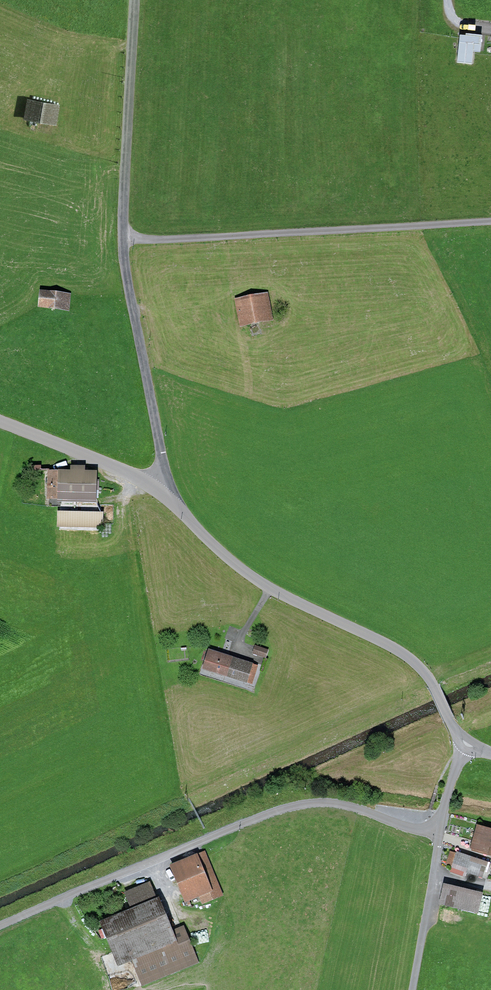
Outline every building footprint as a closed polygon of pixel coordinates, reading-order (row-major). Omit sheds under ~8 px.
[(480,37),(460,35),(459,39),(457,63),(472,64),(474,44),(479,45),(480,37)] [(29,102),(27,116),(54,121),(56,107),(29,102)] [(42,292),(40,306),(54,308),(55,294),(42,292)] [(68,309),(69,296),(55,294),(54,308),(68,309)] [(263,321),(263,320),(271,318),(267,295),(236,301),(241,324),(263,321)] [(94,480),(94,474),(51,472),(49,506),(60,506),(60,497),(98,498),(99,480),(94,480)] [(60,512),(59,523),(100,524),(101,513),(60,512)] [(255,646),(253,653),(265,658),(268,650),(255,646)] [(256,666),(250,664),(249,667),(231,662),(233,658),(211,652),(205,669),(250,683),(256,666)] [(477,849),(490,853),(490,830),(478,827),(474,843),(478,845),(477,849)] [(447,863),(477,873),(480,865),(469,861),(470,857),(458,853),(457,855),(450,852),(447,863)] [(200,893),(203,901),(220,894),(203,855),(175,867),(187,898),(200,893)] [(445,885),(441,903),(476,911),(480,894),(445,885)] [(132,957),(142,983),(195,961),(182,928),(169,933),(151,887),(127,897),(133,911),(104,923),(106,928),(103,929),(106,937),(109,935),(120,962),(132,957)]
